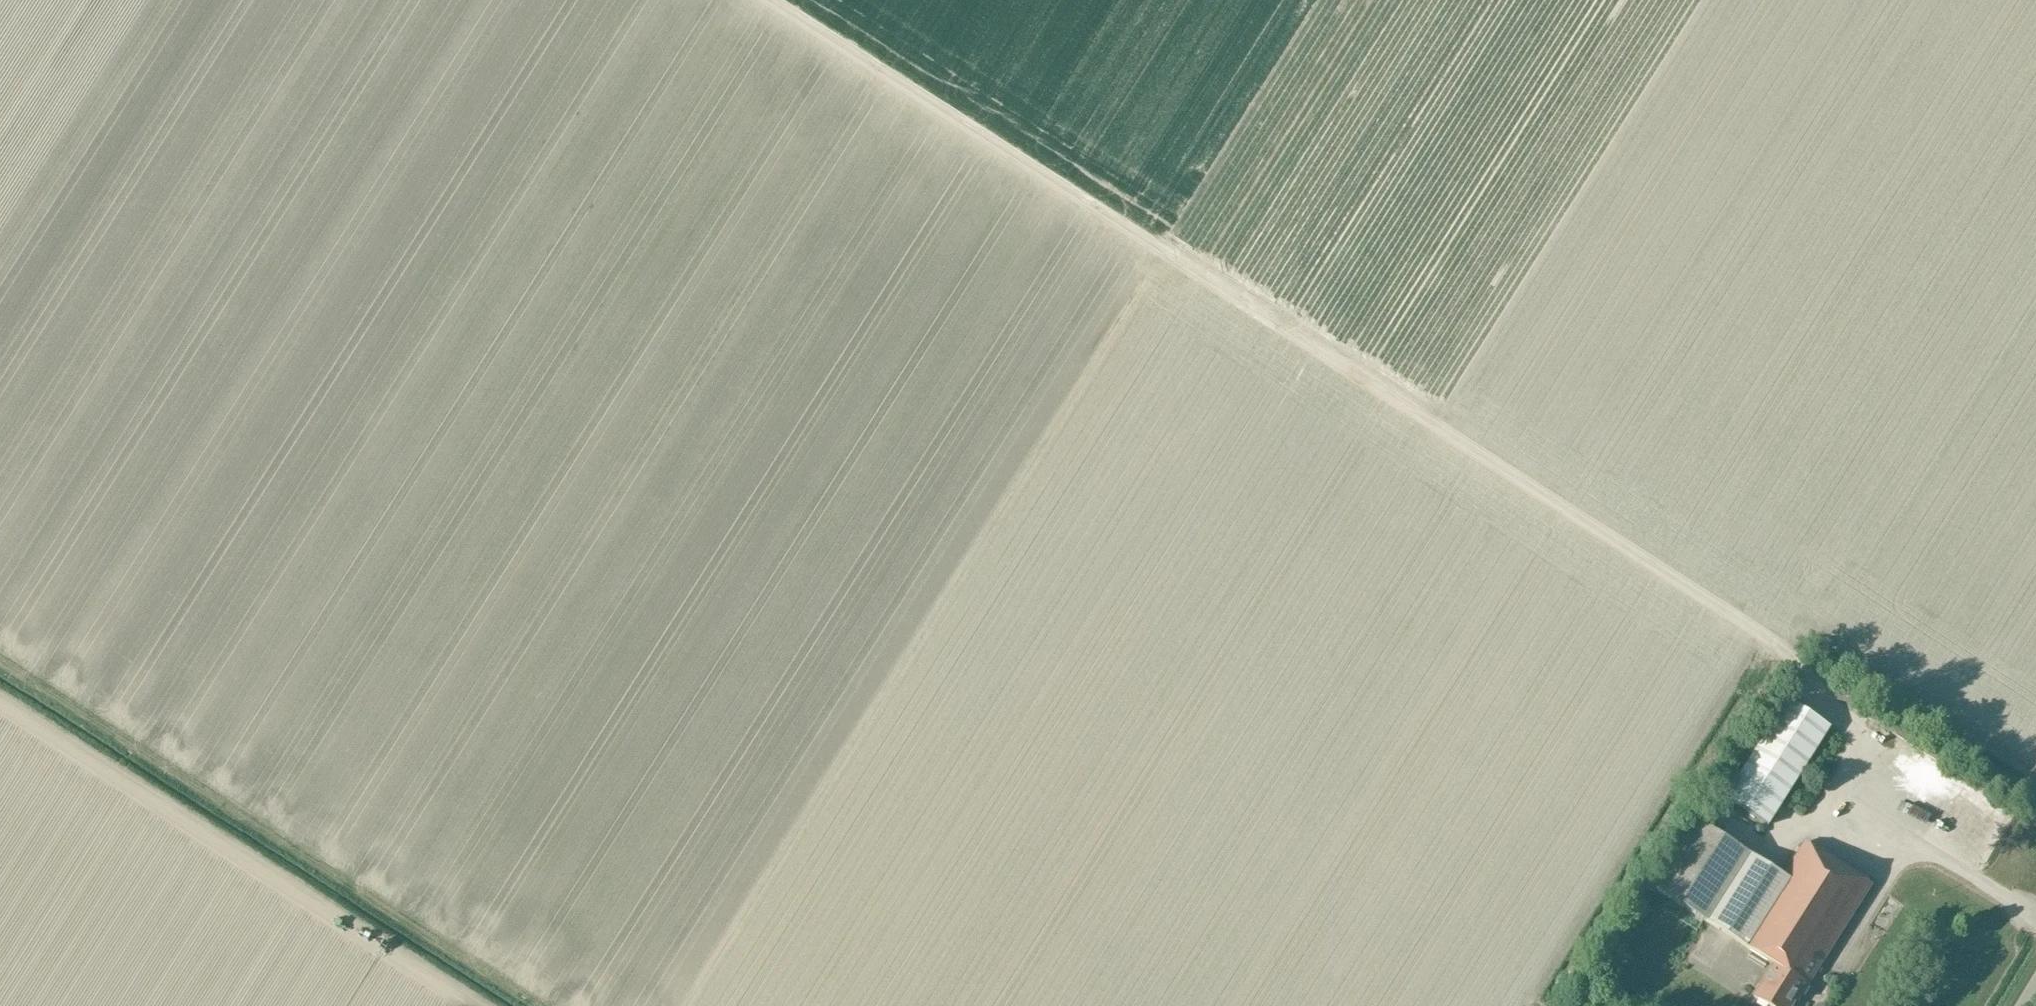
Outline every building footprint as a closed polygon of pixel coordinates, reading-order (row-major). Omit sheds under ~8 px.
[(1725,797),(1769,825),(1831,728),(1788,700),(1725,797)] [(1786,876),(1703,821),(1658,888),(1776,967),(1757,997),(1770,1005),(1790,1005),(1795,999),(1798,1001),(1872,884),(1808,843),(1786,876)] [(1978,826),(1971,845),(1980,848),(1988,829),(1978,826)]
